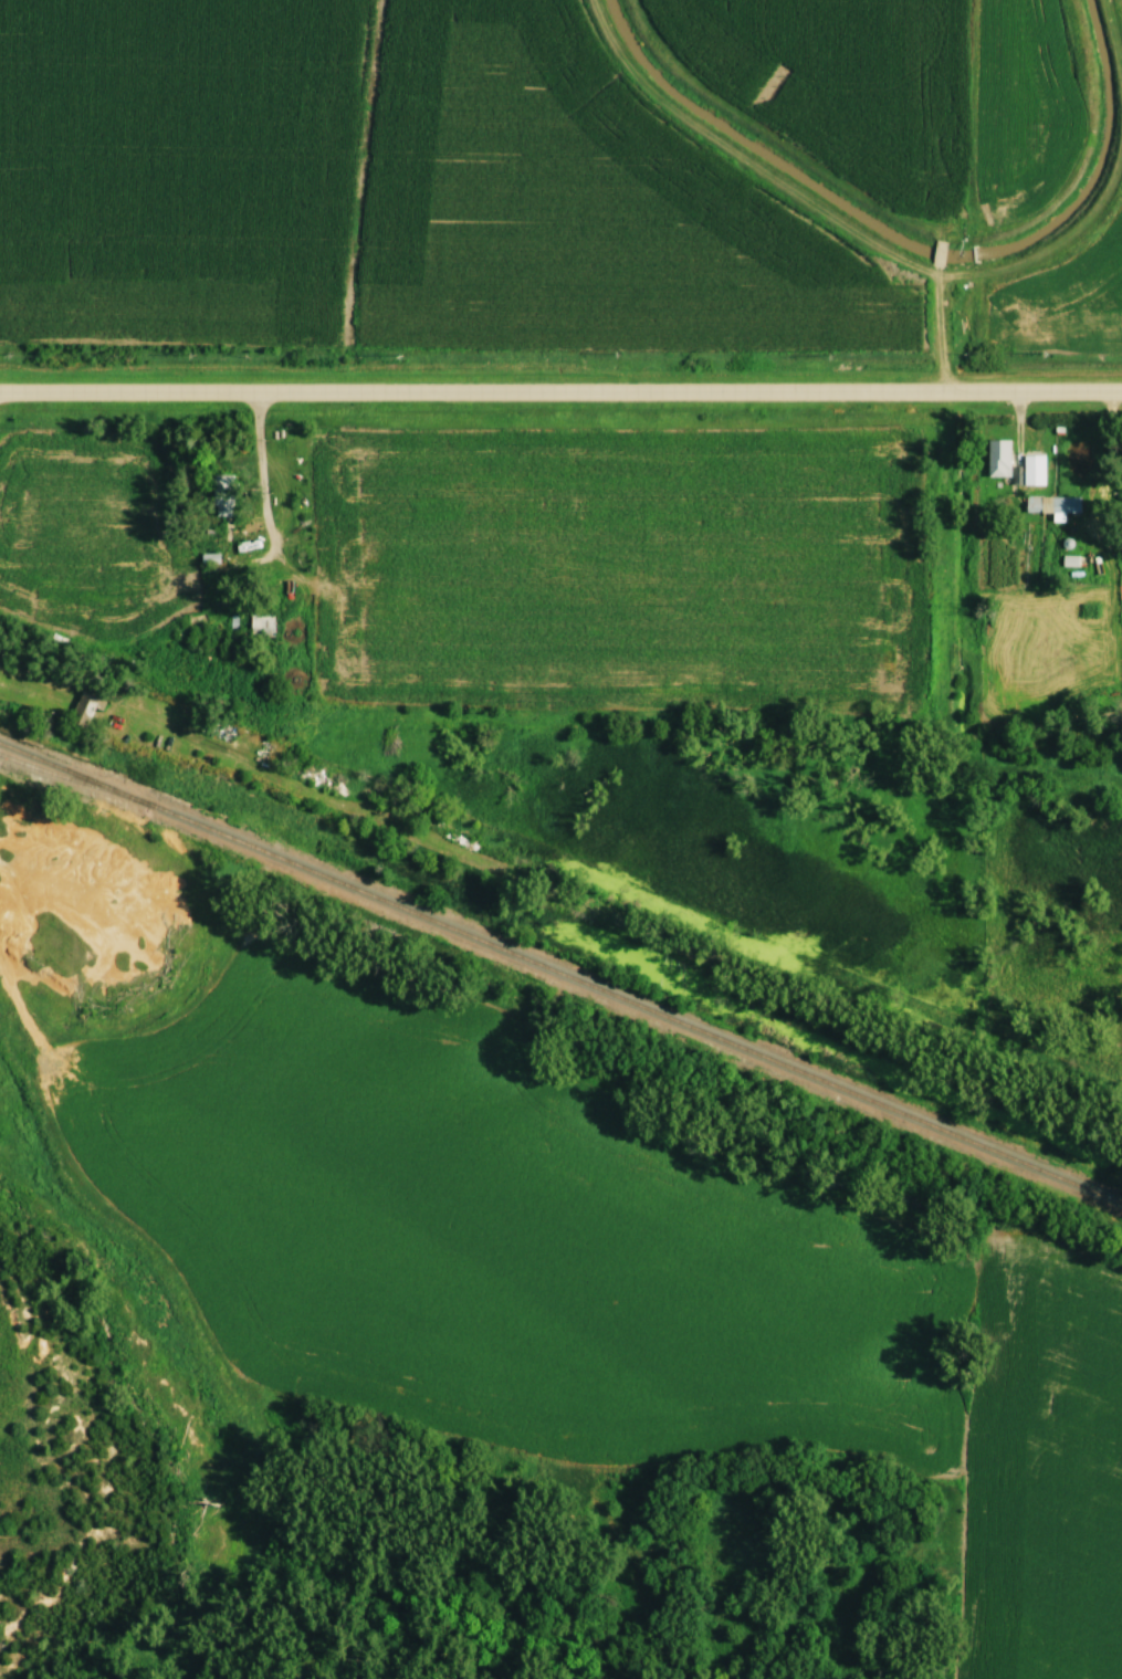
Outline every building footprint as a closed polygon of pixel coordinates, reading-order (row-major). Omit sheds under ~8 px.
[(941,267),(946,243),(936,241),(930,265),(941,267)] [(1008,477),(1008,440),(986,440),(986,477),(1008,477)] [(211,517),(232,517),(232,475),(211,475),(211,517)] [(1079,496),(1025,496),(1025,514),(1079,514),(1079,496)] [(272,637),(272,617),(249,617),(249,637),(272,637)] [(96,697),(79,689),(65,718),(83,726),(96,697)]
